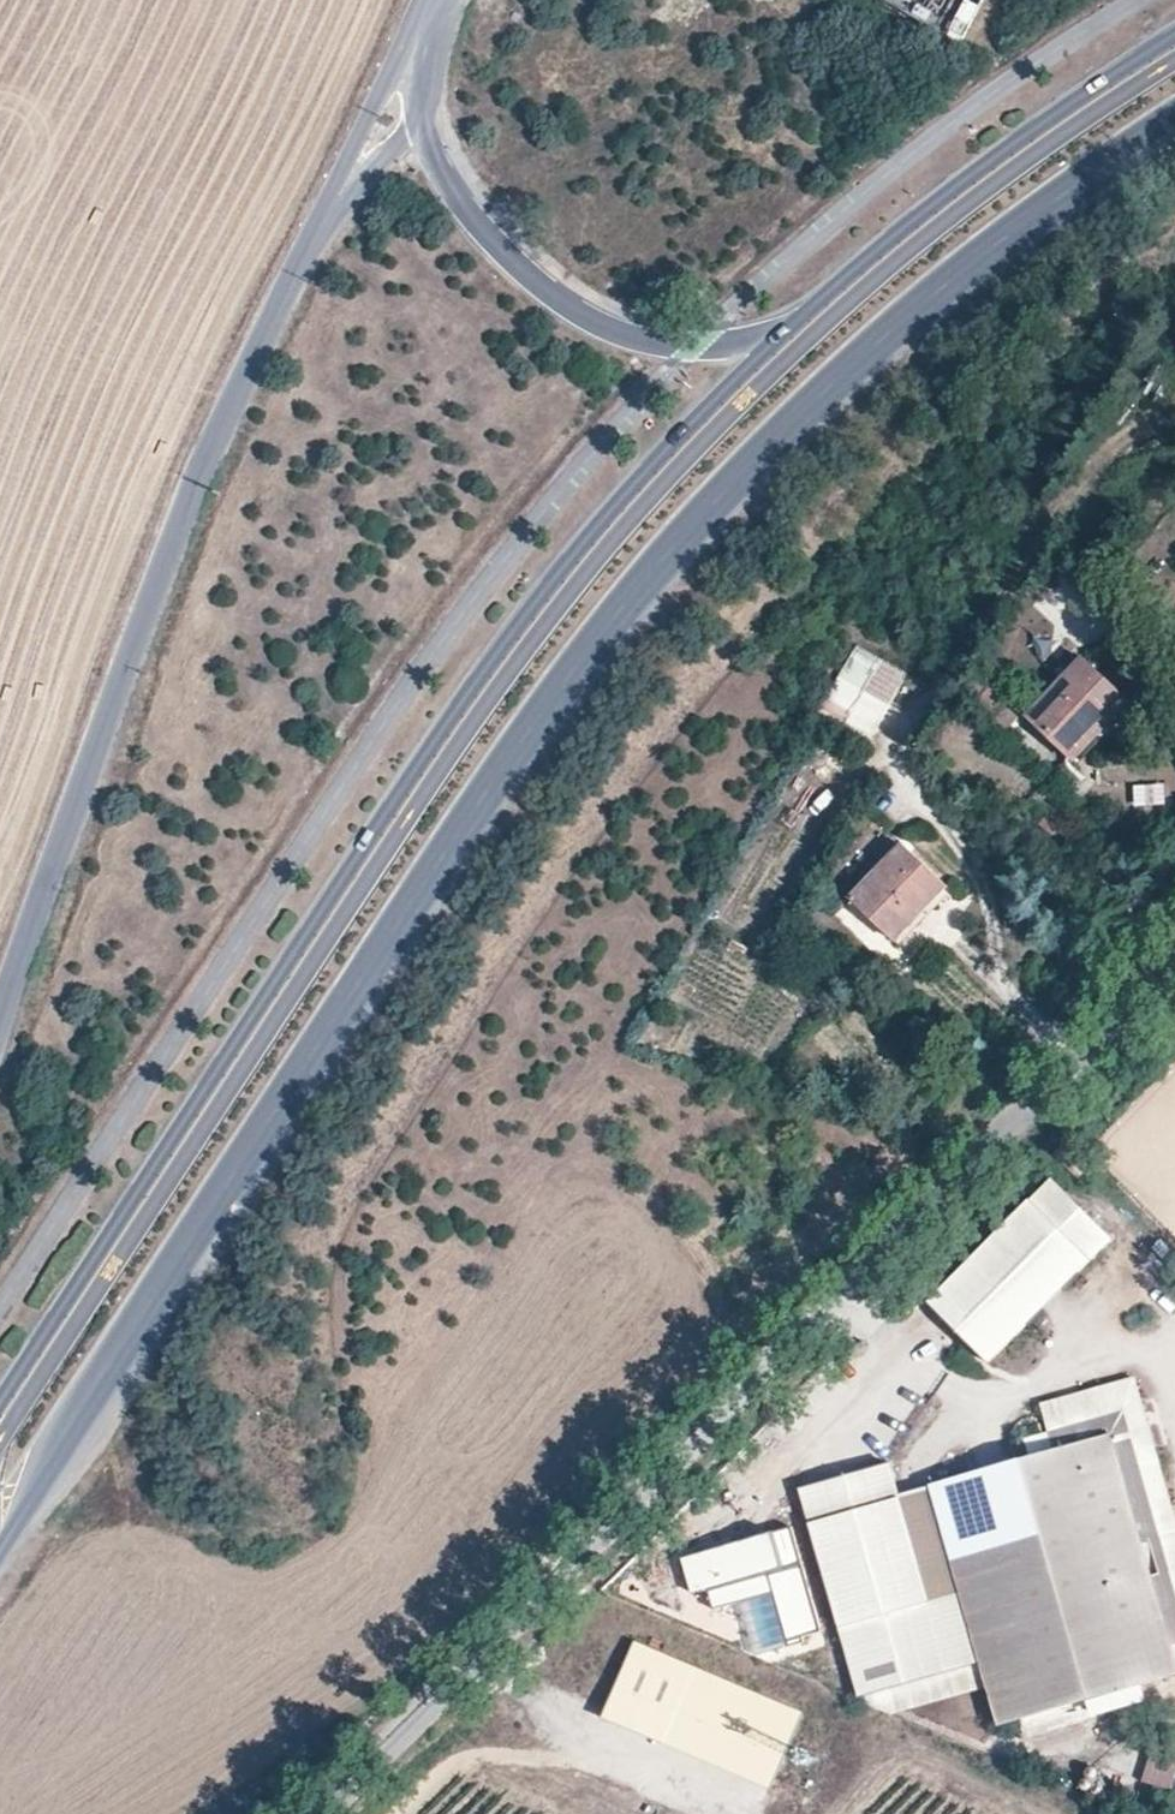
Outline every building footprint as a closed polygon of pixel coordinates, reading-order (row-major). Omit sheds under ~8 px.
[(858,649),(817,719),(867,745),(907,676),(858,649)] [(1130,703),(1083,658),(1029,717),(1076,761),(1130,703)] [(1023,712),(995,687),(976,706),(1004,733),(1023,712)] [(856,795),(844,788),(833,809),(844,815),(856,795)] [(947,888),(903,847),(853,897),(898,941),(947,888)] [(991,1363),(1117,1241),(1055,1177),(929,1300),(991,1363)] [(1138,1242),(1174,1275),(1174,1253),(1148,1228),(1138,1242)] [(1032,1459),(1112,1438),(1166,1639),(1174,1637),(1174,1534),(1134,1379),(1043,1403),(1051,1434),(1027,1440),(1032,1459)] [(933,1488),(978,1654),(1001,1726),(1174,1677),(1174,1665),(1166,1639),(1112,1438),(1032,1459),(933,1488)] [(978,1654),(933,1488),(902,1496),(893,1464),(810,1486),(864,1685),(978,1654)] [(768,1527),(663,1553),(670,1582),(747,1562),(765,1632),(793,1625),(768,1527)] [(1174,1780),(1174,1755),(1153,1749),(1143,1782),(1172,1790),(1174,1780)]
